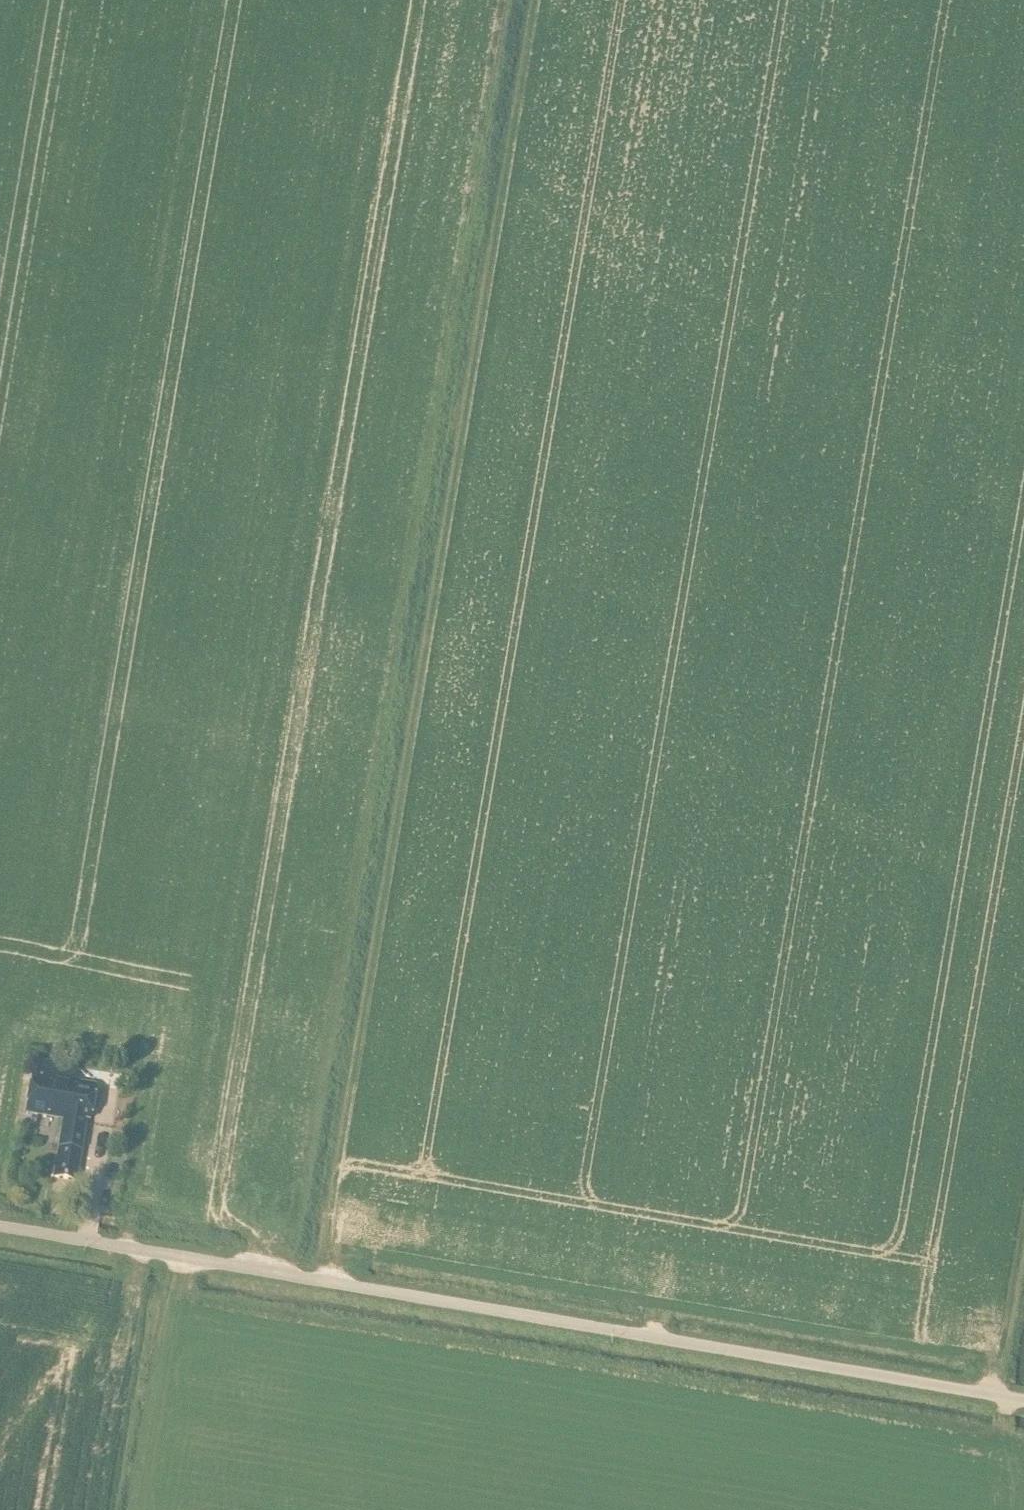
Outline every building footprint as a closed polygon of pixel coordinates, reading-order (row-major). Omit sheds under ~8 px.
[(75,1182),(86,1121),(90,1121),(96,1086),(75,1082),(75,1085),(33,1078),(27,1113),(64,1119),(54,1178),(75,1182)]
